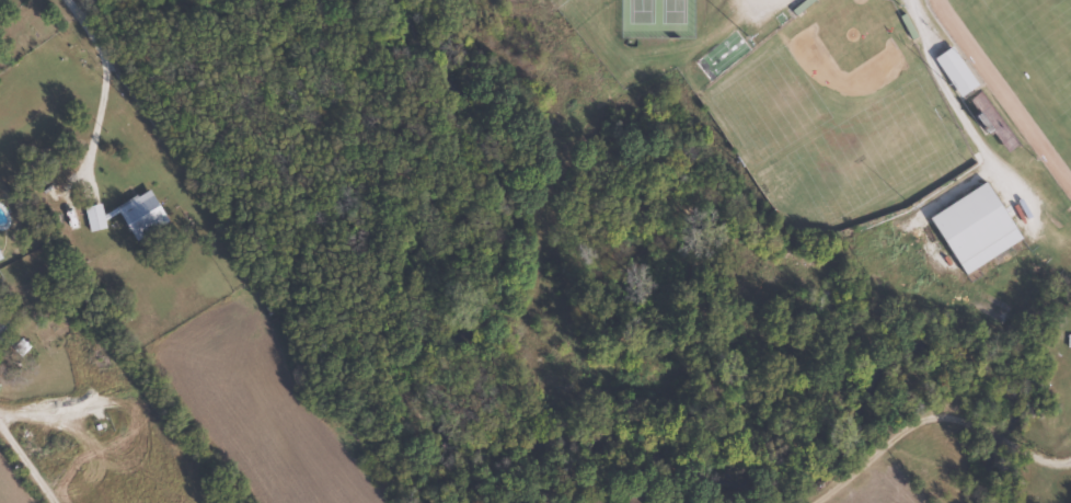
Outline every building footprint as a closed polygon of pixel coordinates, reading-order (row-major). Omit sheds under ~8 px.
[(959,99),(977,87),(956,56),(937,68),(959,99)] [(927,248),(991,207),(979,188),(914,228),(927,248)] [(165,224),(148,190),(114,207),(132,241),(165,224)] [(105,227),(98,203),(82,208),(90,232),(105,227)] [(0,320),(0,339),(9,326),(0,320)] [(30,349),(22,340),(12,349),(21,358),(30,349)]
